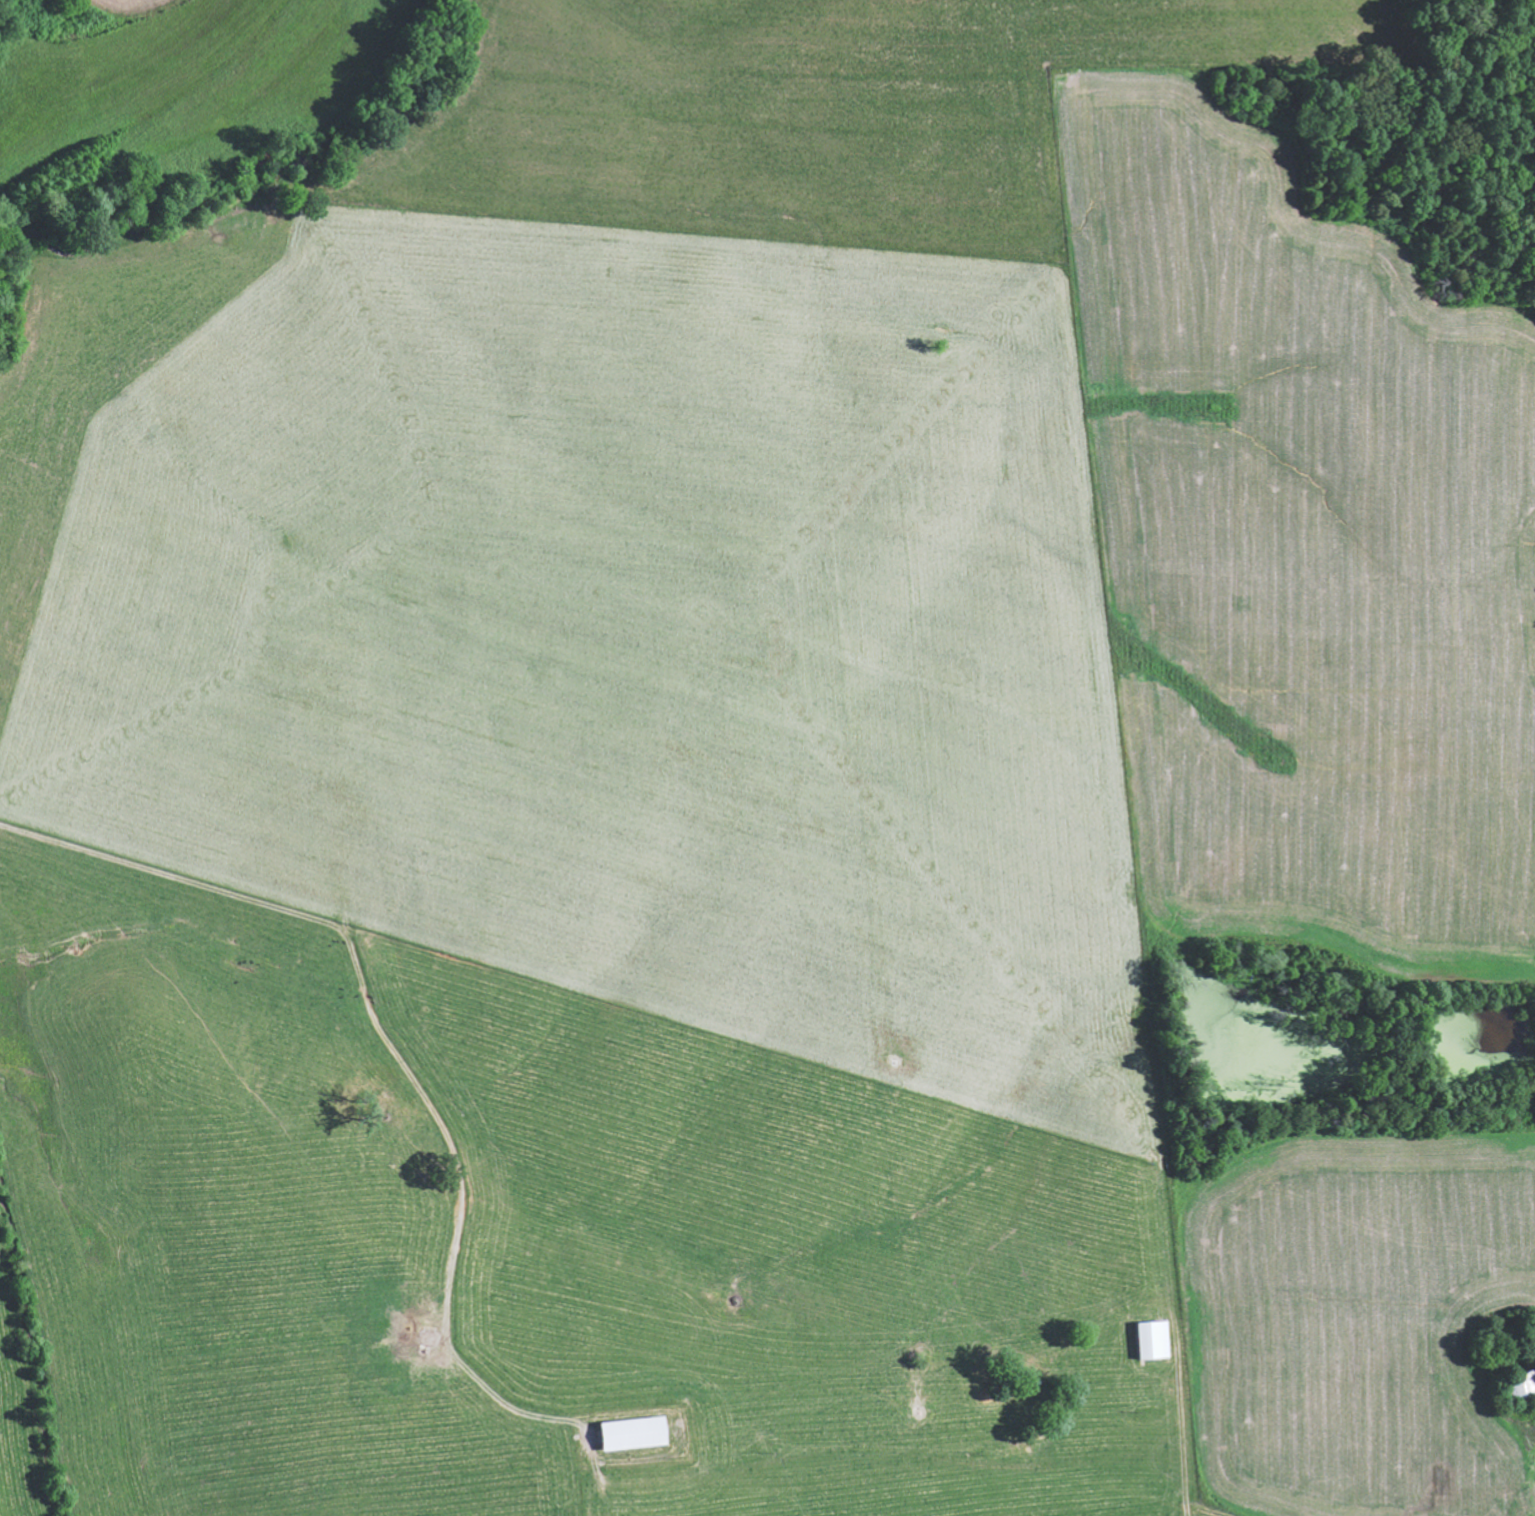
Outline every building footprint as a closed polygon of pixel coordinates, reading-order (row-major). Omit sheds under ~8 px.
[(1143,1358),(1172,1357),(1171,1320),(1142,1320),(1143,1358)] [(606,1449),(670,1445),(669,1416),(604,1420),(606,1449)]
